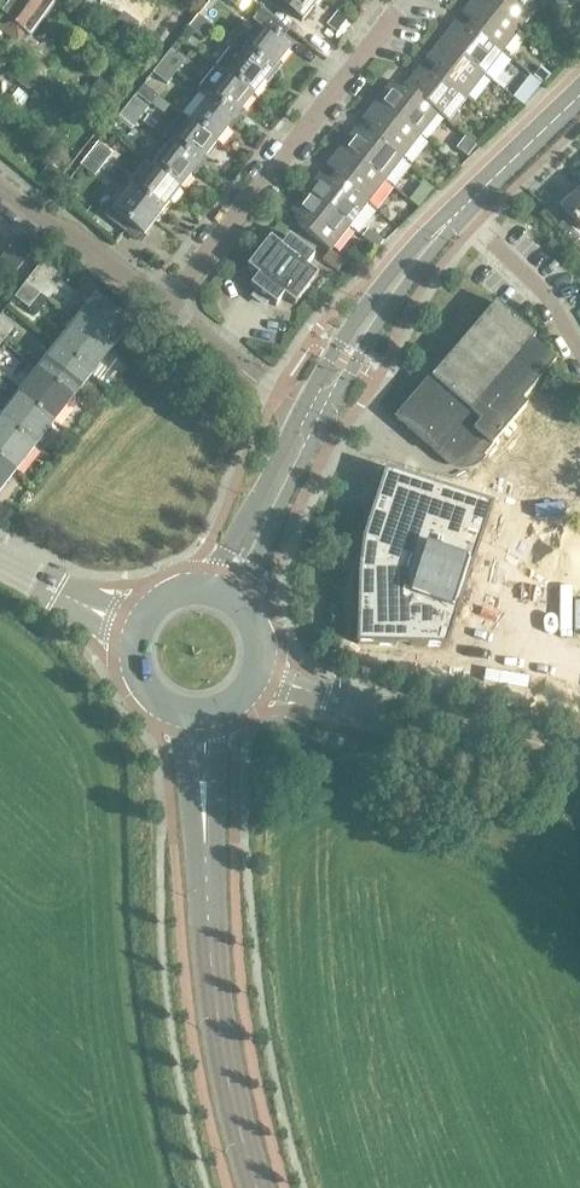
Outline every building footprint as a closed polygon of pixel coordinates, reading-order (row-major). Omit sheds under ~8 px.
[(39,25),(51,8),(47,4),(50,0),(10,0),(9,2),(39,25)] [(96,10),(104,0),(87,0),(85,3),(96,10)] [(251,0),(250,0),(223,0),(240,13),(251,0)] [(319,0),(277,0),(275,2),(301,23),(319,0)] [(480,0),(472,0),(461,14),(471,22),(468,27),(501,53),(519,30),(480,0)] [(519,30),(538,6),(530,0),(480,0),(519,30)] [(53,76),(41,67),(44,62),(23,46),(39,25),(9,2),(0,14),(0,23),(1,24),(0,25),(0,36),(15,47),(7,57),(45,86),(53,76)] [(88,22),(96,10),(85,3),(77,15),(88,22)] [(243,53),(270,73),(289,49),(279,42),(288,30),(261,9),(252,20),(262,28),(251,42),(241,34),(232,45),(243,53)] [(187,31),(200,41),(210,29),(196,18),(187,31)] [(464,31),(454,23),(439,42),(483,76),(501,53),(468,27),(464,31)] [(439,42),(425,60),(436,68),(432,73),(465,99),(483,76),(439,42)] [(251,97),(270,73),(243,53),(232,45),(214,68),(224,76),(251,97)] [(162,61),(176,72),(182,65),(168,54),(162,61)] [(164,88),(176,72),(162,61),(150,77),(164,88)] [(543,67),(536,76),(545,84),(553,76),(543,67)] [(439,112),(437,114),(447,122),(465,99),(432,73),(428,77),(418,69),(405,85),(439,112)] [(23,74),(14,85),(34,100),(43,89),(23,74)] [(251,97),(224,76),(214,90),(205,84),(200,91),(208,98),(235,119),(251,97)] [(173,109),(156,95),(141,84),(135,93),(149,104),(150,102),(168,116),(173,109)] [(439,112),(405,85),(400,92),(390,84),(376,102),(420,136),(437,114),(439,112)] [(216,143),(235,119),(208,98),(189,122),(216,143)] [(125,109),(139,120),(147,110),(133,99),(125,109)] [(402,159),(420,136),(376,102),(361,120),(372,128),(368,133),(402,159)] [(129,133),(139,120),(125,109),(115,122),(129,133)] [(189,122),(171,145),(198,167),(216,143),(189,122)] [(364,137),(354,129),(340,148),(384,182),(402,159),(368,133),(364,137)] [(179,190),(198,167),(171,145),(163,139),(145,163),(152,169),(179,190)] [(89,155),(103,166),(111,155),(97,145),(89,155)] [(340,148),(326,166),(336,174),(332,179),(366,205),(384,182),(340,148)] [(93,178),(103,166),(89,155),(79,167),(93,178)] [(179,190),(152,169),(143,182),(136,177),(128,186),(132,189),(135,192),(162,213),(179,190)] [(318,175),(304,194),(348,228),(366,205),(332,179),(329,183),(318,175)] [(162,213),(135,192),(132,189),(114,211),(110,208),(104,216),(139,243),(162,213)] [(561,208),(568,216),(556,227),(573,245),(579,238),(579,190),(561,208)] [(348,228),(304,194),(290,212),(301,220),(296,225),(330,252),(348,228)] [(294,247),(297,244),(288,237),(280,247),(269,239),(246,268),(257,277),(250,287),(255,291),(254,292),(253,295),(253,298),(253,300),(254,303),(256,305),(258,307),(265,307),(269,305),(270,303),(275,307),(283,297),(294,306),(317,276),(306,268),(314,258),(305,251),(303,254),(294,247)] [(6,267),(14,274),(33,251),(18,240),(0,263),(6,267)] [(25,283),(38,293),(46,299),(53,290),(46,284),(57,269),(44,258),(25,283)] [(27,308),(38,293),(25,283),(14,297),(27,308)] [(67,316),(111,351),(131,326),(95,298),(83,313),(74,306),(67,316)] [(496,305),(396,421),(448,465),(451,460),(458,464),(465,463),(470,462),(473,461),(476,459),(480,462),(526,407),(511,393),(545,354),(530,342),(534,338),(496,305)] [(0,343),(11,328),(0,320),(0,342),(0,343)] [(111,351),(75,323),(56,347),(92,376),(111,351)] [(56,347),(37,372),(73,400),(92,376),(56,347)] [(18,396),(54,424),(73,400),(37,372),(18,396)] [(54,424),(18,396),(0,419),(0,421),(35,448),(54,424)] [(35,448),(0,421),(0,460),(16,473),(35,448)] [(16,473),(0,460),(0,493),(16,473)] [(423,484),(385,472),(363,542),(372,549),(369,569),(359,573),(357,644),(396,645),(397,640),(408,640),(409,645),(445,646),(448,637),(440,631),(443,619),(454,619),(460,600),(456,595),(464,570),(470,569),(476,551),(471,548),(475,536),(480,537),(490,506),(433,487),(430,494),(421,491),(423,484)]
